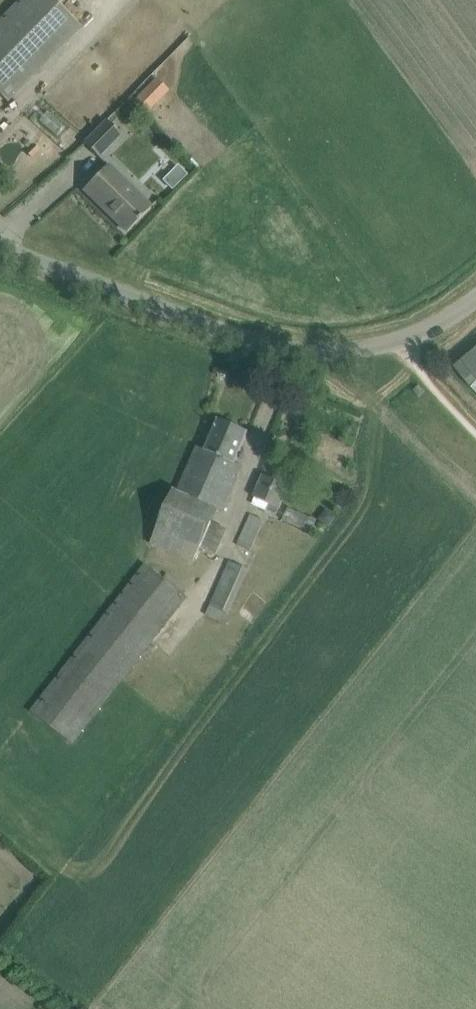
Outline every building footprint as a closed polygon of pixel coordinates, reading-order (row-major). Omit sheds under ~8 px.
[(9,102),(82,27),(55,0),(19,0),(0,19),(0,93),(9,102)] [(158,79),(137,101),(148,112),(170,90),(158,79)] [(99,157),(121,134),(107,120),(84,143),(99,157)] [(108,164),(98,175),(84,189),(127,232),(151,207),(108,164)] [(420,385),(414,391),(419,397),(425,391),(420,385)] [(224,511),(236,485),(244,467),(235,463),(248,433),(218,419),(205,450),(197,446),(189,464),(178,490),(177,489),(153,544),(195,562),(201,549),(217,556),(229,530),(212,523),(219,508),(224,511)] [(252,504),(277,514),(279,508),(281,509),(291,486),(263,474),(253,497),(255,498),(252,504)] [(237,544),(251,551),(265,520),(251,514),(237,544)] [(206,615),(226,624),(249,569),(230,560),(206,615)] [(31,711),(74,745),(188,598),(145,564),(31,711)]
